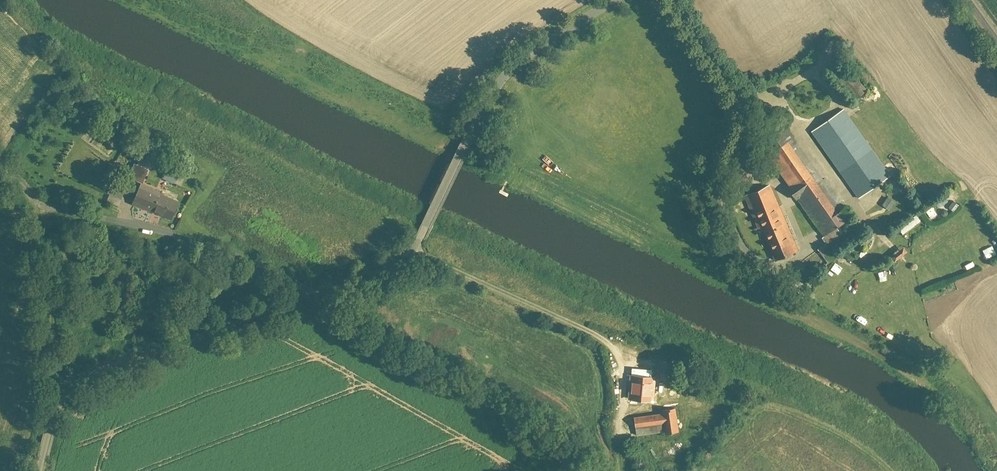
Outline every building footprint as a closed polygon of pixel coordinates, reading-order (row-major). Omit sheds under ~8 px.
[(841,109),(809,131),(850,192),(883,170),(841,109)] [(846,219),(787,142),(765,159),(824,235),(846,219)] [(152,163),(132,156),(129,163),(127,170),(147,177),(152,163)] [(766,182),(742,192),(769,257),(793,247),(766,182)] [(140,184),(132,207),(175,222),(183,199),(140,184)] [(934,217),(953,202),(949,196),(929,211),(934,217)] [(892,209),(896,201),(889,198),(885,206),(892,209)] [(904,232),(923,223),(920,217),(901,227),(904,232)] [(909,337),(906,346),(913,349),(916,341),(909,337)] [(649,354),(631,352),(626,398),(649,400),(652,375),(647,374),(649,354)] [(655,406),(656,411),(627,415),(628,427),(659,423),(660,433),(674,431),(671,404),(655,406)]
